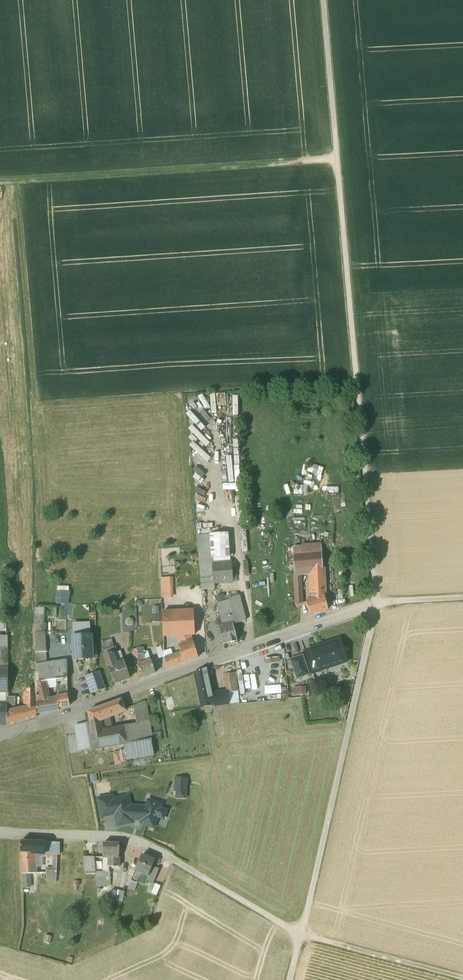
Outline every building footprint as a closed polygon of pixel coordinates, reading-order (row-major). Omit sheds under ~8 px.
[(207,461),(211,457),(194,441),(190,445),(207,461)] [(312,483),(313,474),(322,475),(323,465),(308,463),(306,482),(312,483)] [(339,493),(339,485),(322,486),(322,493),(339,493)] [(197,517),(205,516),(204,492),(196,493),(197,517)] [(228,533),(210,534),(212,558),(229,557),(228,533)] [(210,534),(197,535),(199,565),(212,564),(212,563),(213,563),(212,558),(210,534)] [(321,545),(293,547),(293,556),(322,554),(321,545)] [(322,554),(293,556),(294,575),(300,574),(303,574),(303,570),(310,569),(323,568),(322,554)] [(213,563),(212,563),(212,564),(214,583),(232,582),(232,576),(236,576),(235,567),(231,568),(231,562),(213,563)] [(212,564),(199,565),(201,589),(214,588),(214,583),(212,564)] [(323,572),(310,573),(311,591),(325,590),(324,572),(323,572)] [(325,590),(311,591),(312,600),(307,602),(311,614),(310,614),(311,615),(326,610),(323,598),(325,597),(325,590)] [(72,594),(61,594),(61,608),(73,608),(72,594)] [(230,600),(218,603),(223,625),(232,623),(233,624),(245,621),(238,595),(229,598),(230,600)] [(177,611),(162,612),(163,636),(178,635),(177,611)] [(193,611),(177,611),(178,635),(180,635),(194,634),(193,611)] [(90,623),(81,623),(81,636),(91,636),(90,623)] [(223,625),(218,627),(223,644),(237,641),(233,624),(232,623),(223,625)] [(81,636),(74,636),(74,644),(71,646),(71,650),(74,651),(74,659),(91,659),(91,636),(81,636)] [(321,649),(305,654),(312,674),(322,670),(321,667),(345,659),(346,662),(347,662),(340,640),(320,646),(321,649)] [(192,641),(178,646),(181,653),(184,662),(198,657),(192,641)] [(164,657),(161,646),(156,648),(159,658),(164,657)] [(113,647),(103,650),(105,657),(112,655),(116,654),(113,647)] [(117,653),(115,653),(116,654),(112,655),(116,664),(124,661),(120,651),(117,653)] [(181,653),(174,655),(177,664),(184,662),(181,653)] [(151,661),(144,663),(144,654),(138,654),(138,665),(142,677),(155,673),(151,661)] [(116,664),(112,655),(105,657),(108,666),(114,684),(130,678),(124,661),(116,664)] [(165,658),(164,659),(168,668),(177,664),(174,655),(170,657),(165,658)] [(302,655),(290,660),(297,679),(309,675),(302,655)] [(35,659),(25,659),(25,673),(35,672),(35,665),(35,659)] [(36,665),(35,665),(35,672),(36,683),(45,681),(49,680),(56,680),(68,679),(67,661),(47,664),(36,665)] [(211,694),(205,669),(194,673),(201,707),(213,705),(212,698),(211,694)] [(25,673),(23,673),(24,690),(26,690),(36,689),(36,683),(35,672),(25,673)] [(99,672),(86,676),(92,693),(105,689),(99,672)] [(23,673),(8,673),(8,688),(16,688),(17,690),(24,690),(23,673)] [(68,679),(56,680),(57,683),(56,683),(57,698),(51,699),(52,711),(59,710),(59,708),(69,706),(68,695),(68,679)] [(236,679),(226,680),(227,692),(228,693),(237,692),(236,683),(236,679)] [(45,681),(36,683),(36,689),(37,714),(51,712),(51,711),(52,711),(51,699),(48,699),(48,695),(45,681)] [(17,690),(16,688),(8,688),(8,692),(8,697),(15,697),(17,695),(17,690)] [(36,689),(26,690),(26,709),(23,708),(23,711),(15,711),(15,701),(8,701),(7,724),(7,725),(37,716),(37,714),(36,689)] [(227,692),(214,694),(214,698),(212,698),(213,705),(229,704),(228,693),(227,692)] [(237,692),(228,693),(229,704),(238,703),(237,692)] [(121,700),(88,712),(90,723),(109,716),(124,711),(121,700)] [(144,702),(134,706),(137,724),(148,722),(144,702)] [(109,716),(90,723),(88,724),(93,750),(106,748),(106,749),(108,748),(108,747),(127,744),(124,727),(112,729),(109,716)] [(148,722),(137,724),(140,741),(151,739),(148,722)] [(88,724),(76,726),(80,752),(93,750),(88,724)] [(137,724),(124,727),(127,744),(128,744),(140,741),(137,724)] [(140,741),(128,744),(132,760),(154,756),(151,739),(140,741)] [(175,798),(185,799),(187,778),(175,777),(174,792),(176,792),(175,798)] [(112,796),(98,799),(102,816),(116,813),(118,825),(133,822),(132,819),(129,806),(128,797),(113,801),(112,796)] [(149,802),(147,808),(129,806),(132,819),(142,819),(142,823),(153,826),(156,817),(164,819),(167,810),(159,808),(160,805),(149,802)] [(37,842),(20,841),(21,852),(23,874),(29,874),(35,873),(34,853),(37,853),(45,853),(45,842),(44,842),(37,842)] [(60,843),(45,842),(45,853),(60,854),(60,843)] [(119,843),(103,843),(103,857),(109,858),(109,866),(119,867),(119,843)] [(155,860),(142,855),(135,871),(131,880),(137,883),(141,874),(148,876),(152,866),(155,860)] [(95,857),(84,857),(86,874),(96,873),(96,872),(95,857)] [(158,869),(152,866),(147,879),(153,882),(158,869)] [(110,877),(96,877),(97,885),(111,884),(110,877)] [(137,883),(131,880),(128,888),(134,890),(137,883)] [(161,886),(156,884),(152,894),(157,896),(161,886)] [(124,891),(118,890),(115,901),(122,902),(124,891)]
